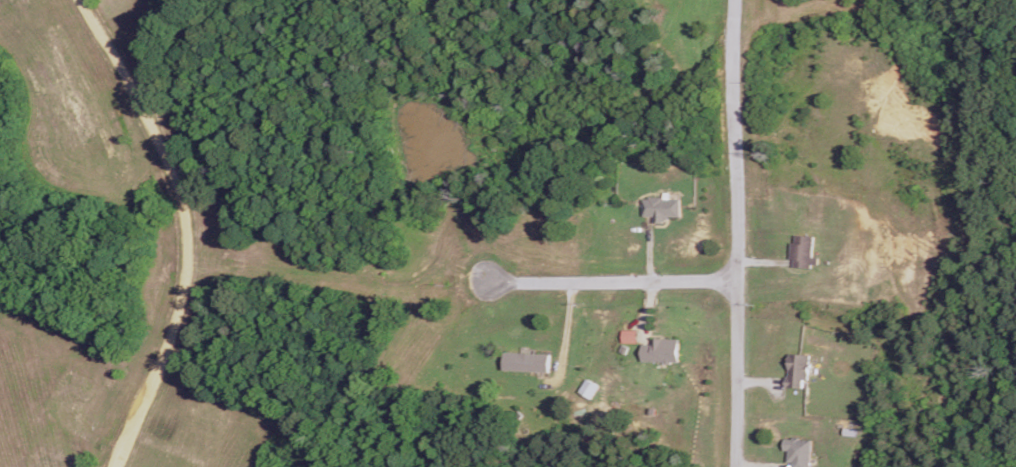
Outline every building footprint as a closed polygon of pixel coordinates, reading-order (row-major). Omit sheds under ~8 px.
[(680,197),(643,196),(642,216),(653,216),(653,221),(667,221),(667,216),(679,216),(680,197)] [(816,256),(810,256),(811,235),(792,234),(789,265),(815,267),(816,256)] [(622,341),(637,342),(638,330),(623,329),(622,341)] [(643,343),(642,360),(678,361),(679,338),(653,337),(653,344),(643,343)] [(548,371),(549,353),(504,351),(503,369),(548,371)] [(804,387),(804,379),(808,379),(809,353),(787,352),(786,386),(804,387)] [(590,398),(598,385),(586,378),(578,391),(590,398)] [(783,450),(788,450),(788,462),(792,462),(792,466),(811,466),(811,438),(784,437),(783,450)]
